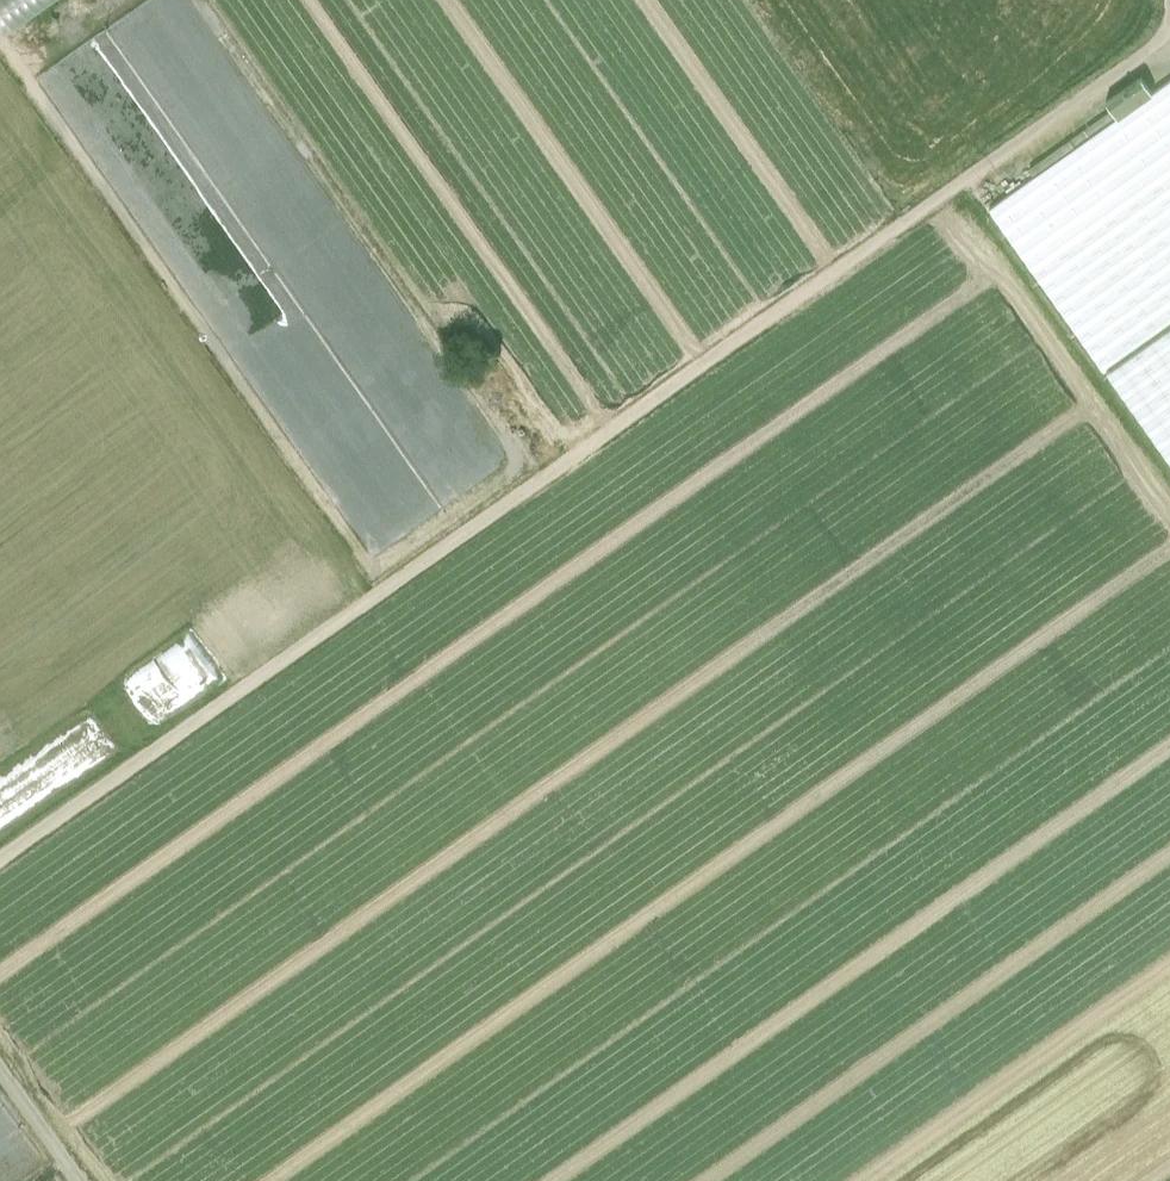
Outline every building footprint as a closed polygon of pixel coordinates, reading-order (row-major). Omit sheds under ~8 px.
[(7,38),(60,0),(0,0),(0,29),(7,38)] [(989,209),(1103,371),(1105,370),(1169,461),(1169,81),(989,209)]
